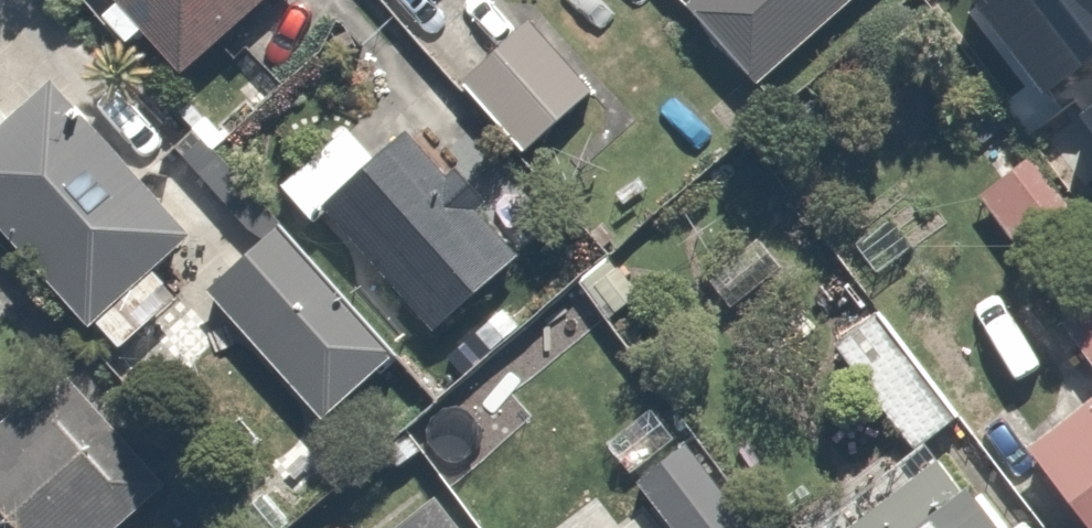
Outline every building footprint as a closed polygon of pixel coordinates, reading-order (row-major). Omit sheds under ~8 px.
[(92,5),(121,37),(137,22),(175,63),(243,0),(97,0),(92,5)] [(751,86),(854,0),(680,0),(751,86)] [(593,89),(524,18),(464,77),(533,148),(593,89)] [(42,80),(0,123),(0,230),(86,314),(181,217),(42,80)] [(508,237),(397,126),(308,214),(419,326),(508,237)] [(387,329),(273,213),(194,290),(308,406),(387,329)] [(1046,310),(1091,369),(1091,275),(1046,310)] [(1021,393),(938,282),(889,318),(972,429),(1021,393)] [(158,471),(34,330),(0,359),(0,527),(92,527),(158,471)] [(1014,435),(1086,527),(1091,527),(1091,375),(1014,435)] [(656,389),(604,426),(678,527),(756,527),(656,389)] [(937,431),(795,527),(1004,527),(937,431)] [(432,493),(386,527),(459,527),(432,493)] [(95,527),(163,527),(133,494),(95,527)]
